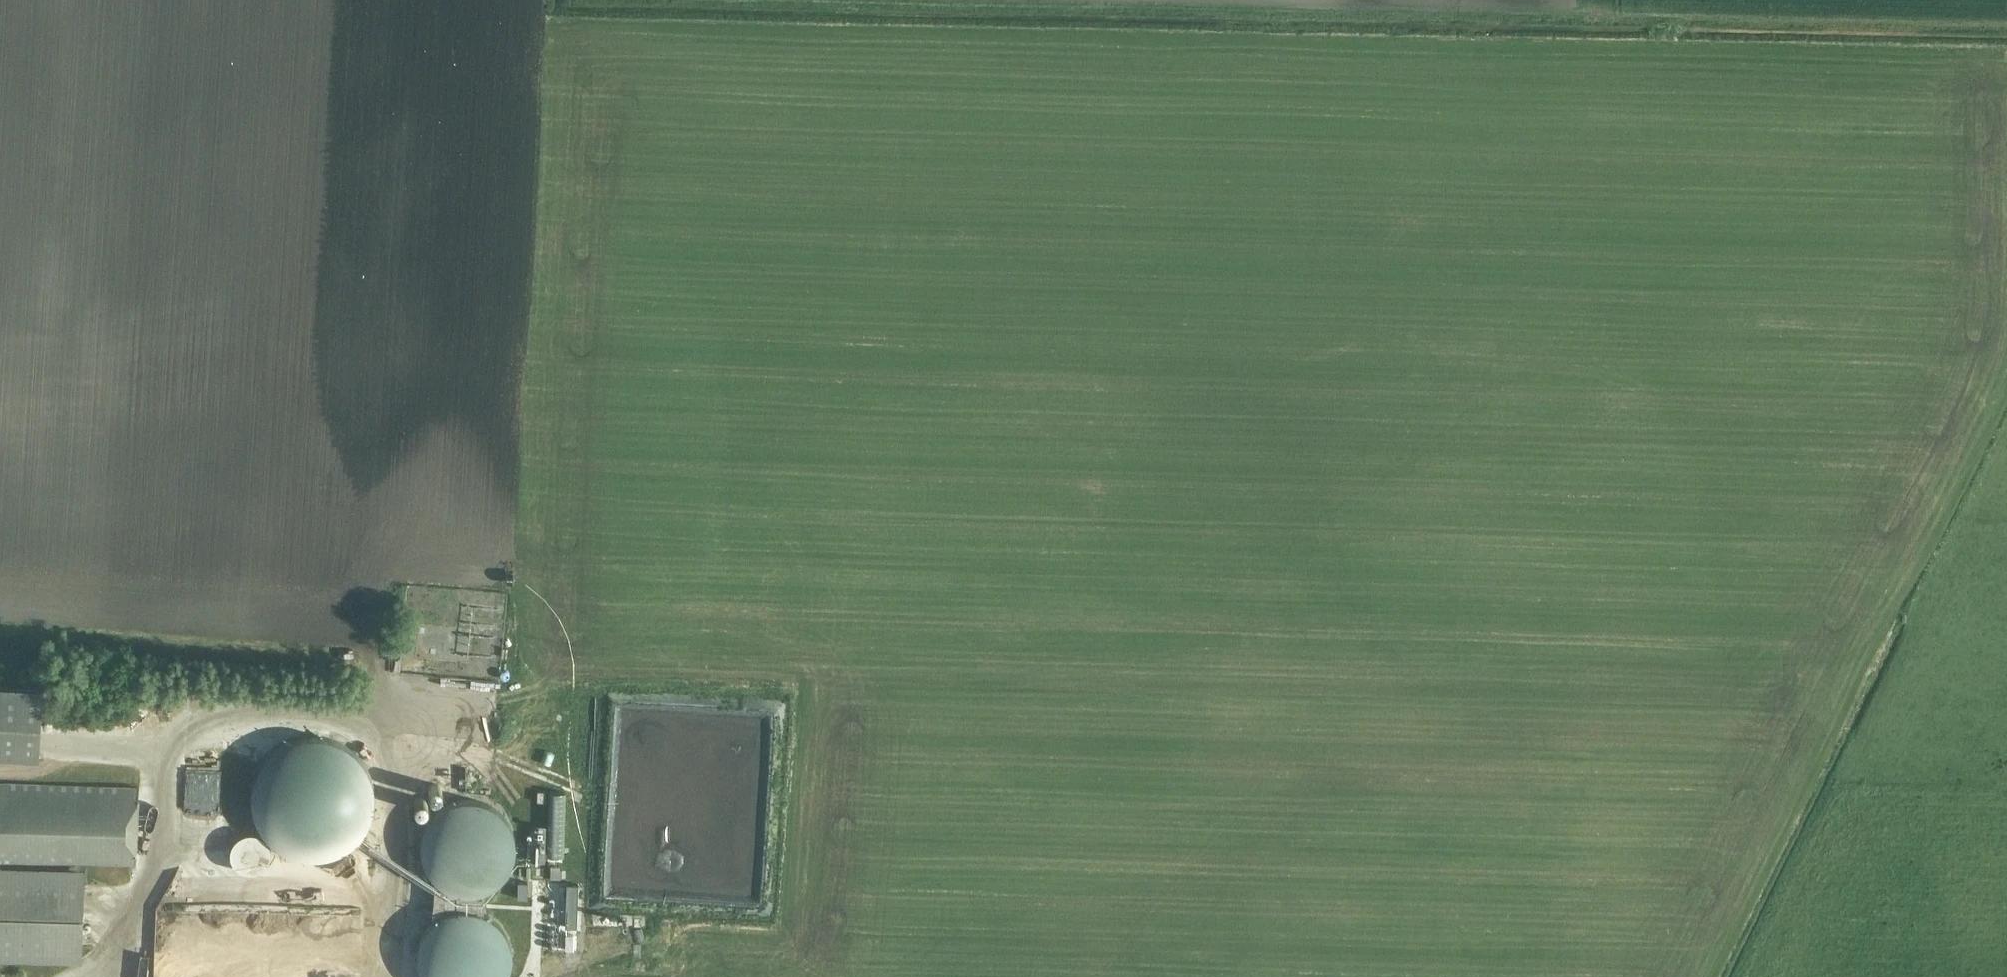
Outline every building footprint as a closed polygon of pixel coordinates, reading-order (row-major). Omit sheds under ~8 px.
[(39,760),(43,690),(0,687),(0,758),(39,760)] [(374,804),(375,797),(374,790),(373,784),(371,776),(368,769),(364,762),(359,756),(353,750),(346,745),(338,741),(330,738),(322,736),(314,735),(306,735),(299,737),(292,739),(285,741),(280,744),(274,748),(269,753),(264,759),(259,765),(256,772),(253,780),(251,788),(251,797),(251,806),(253,814),(256,822),(259,829),(264,835),(269,841),(274,846),(280,850),(285,853),(292,855),(299,858),(306,859),(314,859),(322,858),(330,856),(338,853),(346,849),(353,844),(359,838),(364,832),(368,825),(371,818),(373,811),(374,804)] [(226,795),(226,770),(192,770),(192,795),(226,795)] [(135,863),(139,786),(0,783),(0,860),(135,863)] [(432,921),(431,922),(430,922),(429,924),(426,927),(424,931),(423,933),(421,937),(419,941),(418,945),(418,947),(417,951),(417,955),(417,960),(418,962),(418,966),(419,968),(419,970),(421,974),(422,976),(506,976),(508,973),(510,969),(511,965),(511,963),(512,959),(512,957),(512,953),(511,948),(510,944),(510,942),(509,940),(508,936),(507,934),(505,930),(502,927),(499,924),(498,922),(495,919),(493,918),(490,915),(486,913),(484,912),(485,890),(490,888),(493,886),(497,883),(500,880),(503,877),(506,874),(508,870),(509,869),(511,865),(512,863),(513,859),(514,855),(515,850),(515,846),(515,842),(514,838),(513,834),(512,832),(511,828),(509,824),(508,822),(506,818),(504,817),(502,814),(500,812),(499,811),(495,808),(492,806),(488,804),(486,803),(480,801),(478,800),(474,800),(472,799),(467,799),(463,799),(459,800),(457,801),(453,802),(451,802),(449,803),(445,805),(443,806),(440,809),(436,811),(433,814),(432,816),(429,819),(427,823),(425,827),(423,831),(423,833),(422,837),(421,841),(421,845),(421,849),(421,852),(421,854),(422,858),(423,862),(424,864),(426,868),(428,871),(429,873),(432,877),(435,880),(432,921)] [(271,855),(271,853),(271,851),(270,848),(270,846),(269,844),(268,841),(266,839),(264,838),(262,836),(259,835),(257,834),(254,833),(251,833),(249,833),(246,833),(244,834),(242,835),(240,836),(239,837),(237,839),(235,840),(234,842),(233,845),(232,847),(231,850),(231,853),(231,855),(232,858),(233,861),(234,863),(235,865),(237,867),(239,868),(240,870),(242,871),(244,872),(247,872),(249,873),(251,873),(254,872),(257,872),(259,871),(262,870),(264,868),(266,866),(268,864),(269,862),(270,859),(270,857),(271,855)] [(550,867),(550,878),(560,878),(560,867),(550,867)] [(83,874),(0,872),(0,955),(81,957),(83,874)]
